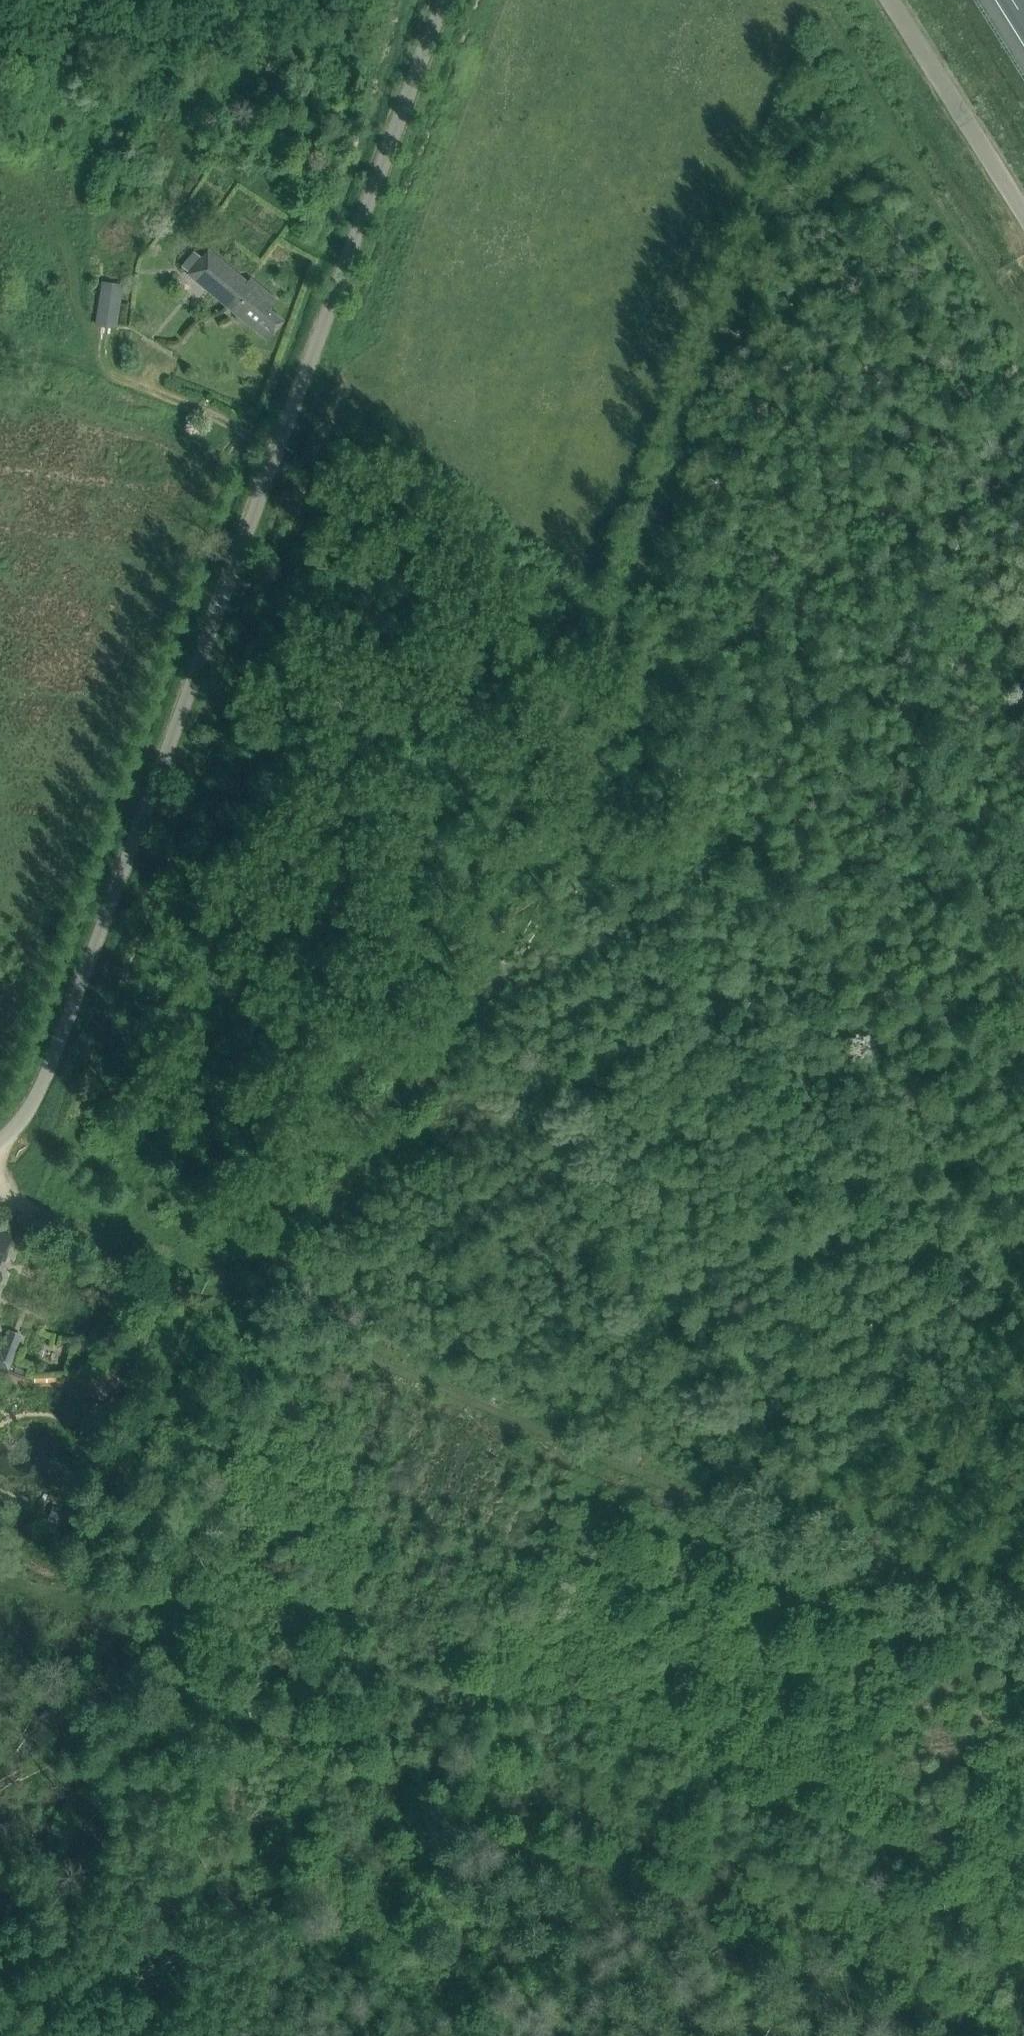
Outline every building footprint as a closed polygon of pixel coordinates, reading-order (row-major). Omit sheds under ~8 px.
[(202,258),(190,273),(210,290),(226,304),(230,307),(234,311),(253,326),(269,339),(282,321),(268,310),(276,301),(260,288),(250,279),(247,283),(209,250),(202,258)] [(181,266),(190,273),(202,258),(193,251),(181,266)] [(102,280),(97,324),(117,326),(122,283),(102,280)] [(1,1256),(9,1238),(0,1234),(0,1258),(1,1256)] [(8,1370),(21,1335),(9,1330),(4,1341),(1,1340),(0,1343),(0,1367),(8,1370)] [(47,1520),(64,1527),(70,1512),(54,1505),(47,1520)]
